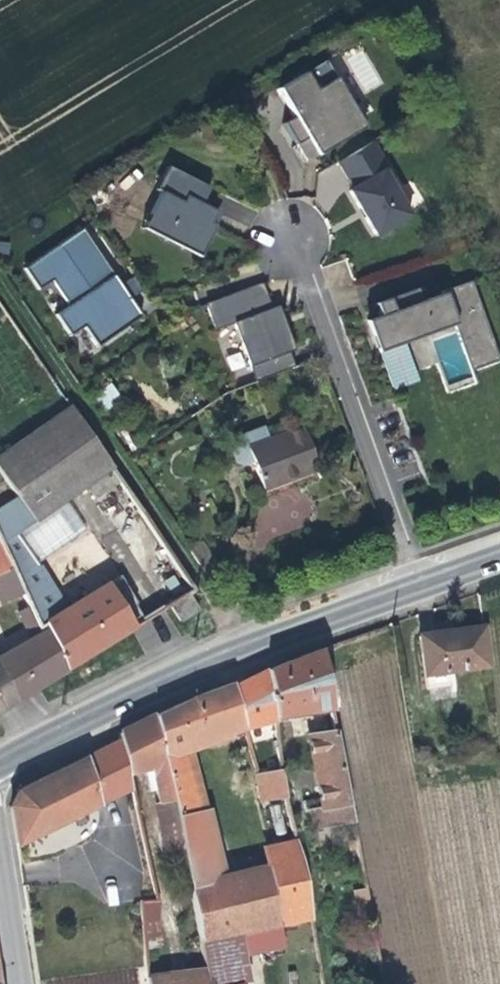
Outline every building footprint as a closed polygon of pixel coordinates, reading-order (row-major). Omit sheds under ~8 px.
[(325,61),(305,74),(315,92),(335,79),(325,61)] [(315,92),(305,74),(278,90),(295,120),(285,126),(298,147),(308,141),(319,158),(366,129),(335,79),(315,92)] [(308,141),(298,147),(302,155),(308,165),(319,158),(308,141)] [(409,218),(384,173),(388,171),(371,141),(336,162),(352,190),(348,192),(354,202),(359,211),(361,209),(366,218),(364,220),(375,238),(409,218)] [(205,219),(211,207),(200,202),(207,186),(165,165),(154,189),(160,192),(149,214),(172,225),(167,233),(197,248),(205,232),(210,222),(205,219)] [(216,210),(211,207),(205,219),(210,222),(216,210)] [(172,225),(149,214),(142,229),(194,254),(197,248),(167,233),(172,225)] [(142,291),(133,278),(118,289),(102,267),(78,232),(20,273),(35,295),(48,285),(65,310),(52,319),(67,341),(80,331),(94,352),(122,332),(119,328),(130,319),(126,312),(130,308),(127,303),(142,291)] [(377,353),(387,381),(411,373),(435,364),(426,335),(450,327),(452,333),(466,373),(495,363),(467,282),(438,292),(439,294),(418,301),(419,303),(391,313),(388,307),(388,305),(387,304),(386,303),(385,303),(384,302),(382,301),(381,301),(379,302),(372,304),(377,317),(366,321),(371,336),(384,331),(388,344),(375,348),(377,353)] [(259,285),(204,306),(214,331),(232,325),(254,383),(291,369),(286,355),(290,353),(282,328),(276,330),(269,310),(259,285)] [(418,301),(414,289),(379,302),(381,301),(382,301),(384,302),(385,303),(386,303),(387,304),(388,305),(388,307),(391,313),(419,303),(418,301)] [(274,307),(269,310),(276,330),(282,328),(278,319),(274,307)] [(384,331),(371,336),(373,343),(375,348),(388,344),(384,331)] [(411,373),(387,381),(391,391),(415,382),(411,373)] [(32,522),(63,500),(62,498),(77,486),(79,489),(84,485),(93,498),(118,481),(110,468),(68,408),(0,457),(0,476),(32,522)] [(233,439),(230,445),(236,461),(242,464),(252,460),(263,488),(293,477),(319,468),(303,428),(269,440),(265,427),(233,439)] [(0,510),(0,544),(32,522),(16,500),(0,510)] [(14,535),(0,544),(0,553),(7,570),(8,573),(16,569),(19,574),(29,569),(14,535)] [(189,551),(207,578),(219,570),(199,543),(189,551)] [(16,569),(8,573),(16,591),(33,628),(39,625),(65,670),(99,649),(129,630),(120,615),(121,612),(105,585),(50,618),(29,569),(19,574),(16,569)] [(7,570),(0,573),(0,599),(16,591),(8,573),(7,570)] [(196,619),(186,622),(191,633),(200,628),(196,619)] [(15,702),(41,685),(65,670),(39,625),(33,628),(36,636),(0,657),(0,670),(15,702)] [(484,628),(482,628),(453,632),(418,637),(425,676),(488,668),(490,668),(484,628)] [(332,708),(320,649),(296,658),(277,665),(290,716),(332,708)] [(290,716),(277,665),(264,670),(275,720),(290,716)] [(15,702),(0,670),(0,710),(15,702)] [(275,720),(264,670),(248,677),(231,683),(239,727),(275,725),(275,720)] [(190,699),(201,745),(239,727),(231,683),(230,680),(208,691),(190,699)] [(274,929),(311,922),(300,866),(266,871),(219,879),(188,750),(201,745),(190,699),(171,708),(154,717),(168,790),(179,851),(183,869),(198,944),(226,938),(237,936),(274,929)] [(119,734),(121,743),(128,777),(148,773),(152,794),(168,790),(154,717),(136,725),(119,734)] [(353,822),(337,734),(310,739),(324,811),(312,814),(314,830),(353,822)] [(101,753),(111,801),(131,791),(128,777),(121,743),(101,753)] [(87,759),(99,806),(111,801),(101,753),(87,759)] [(10,805),(16,847),(99,806),(87,759),(56,775),(20,792),(10,805)] [(259,806),(286,802),(280,775),(254,780),(259,806)] [(168,790),(152,794),(165,854),(179,851),(168,790)] [(270,808),(275,835),(285,833),(279,806),(270,808)] [(352,864),(362,862),(358,843),(347,845),(352,864)] [(266,871),(300,866),(296,846),(295,844),(261,850),(266,871)] [(169,872),(183,869),(179,851),(165,854),(169,872)] [(357,914),(371,911),(367,891),(353,895),(357,914)] [(143,937),(157,935),(154,904),(140,906),(143,937)] [(237,936),(241,956),(278,948),(274,929),(237,936)] [(204,973),(161,978),(157,935),(143,937),(145,955),(148,983),(206,983),(204,973)] [(231,958),(241,956),(237,936),(226,938),(231,958)] [(231,958),(226,938),(198,944),(204,973),(206,983),(236,983),(231,958)] [(145,955),(119,959),(122,981),(131,981),(132,983),(148,983),(145,955)]
